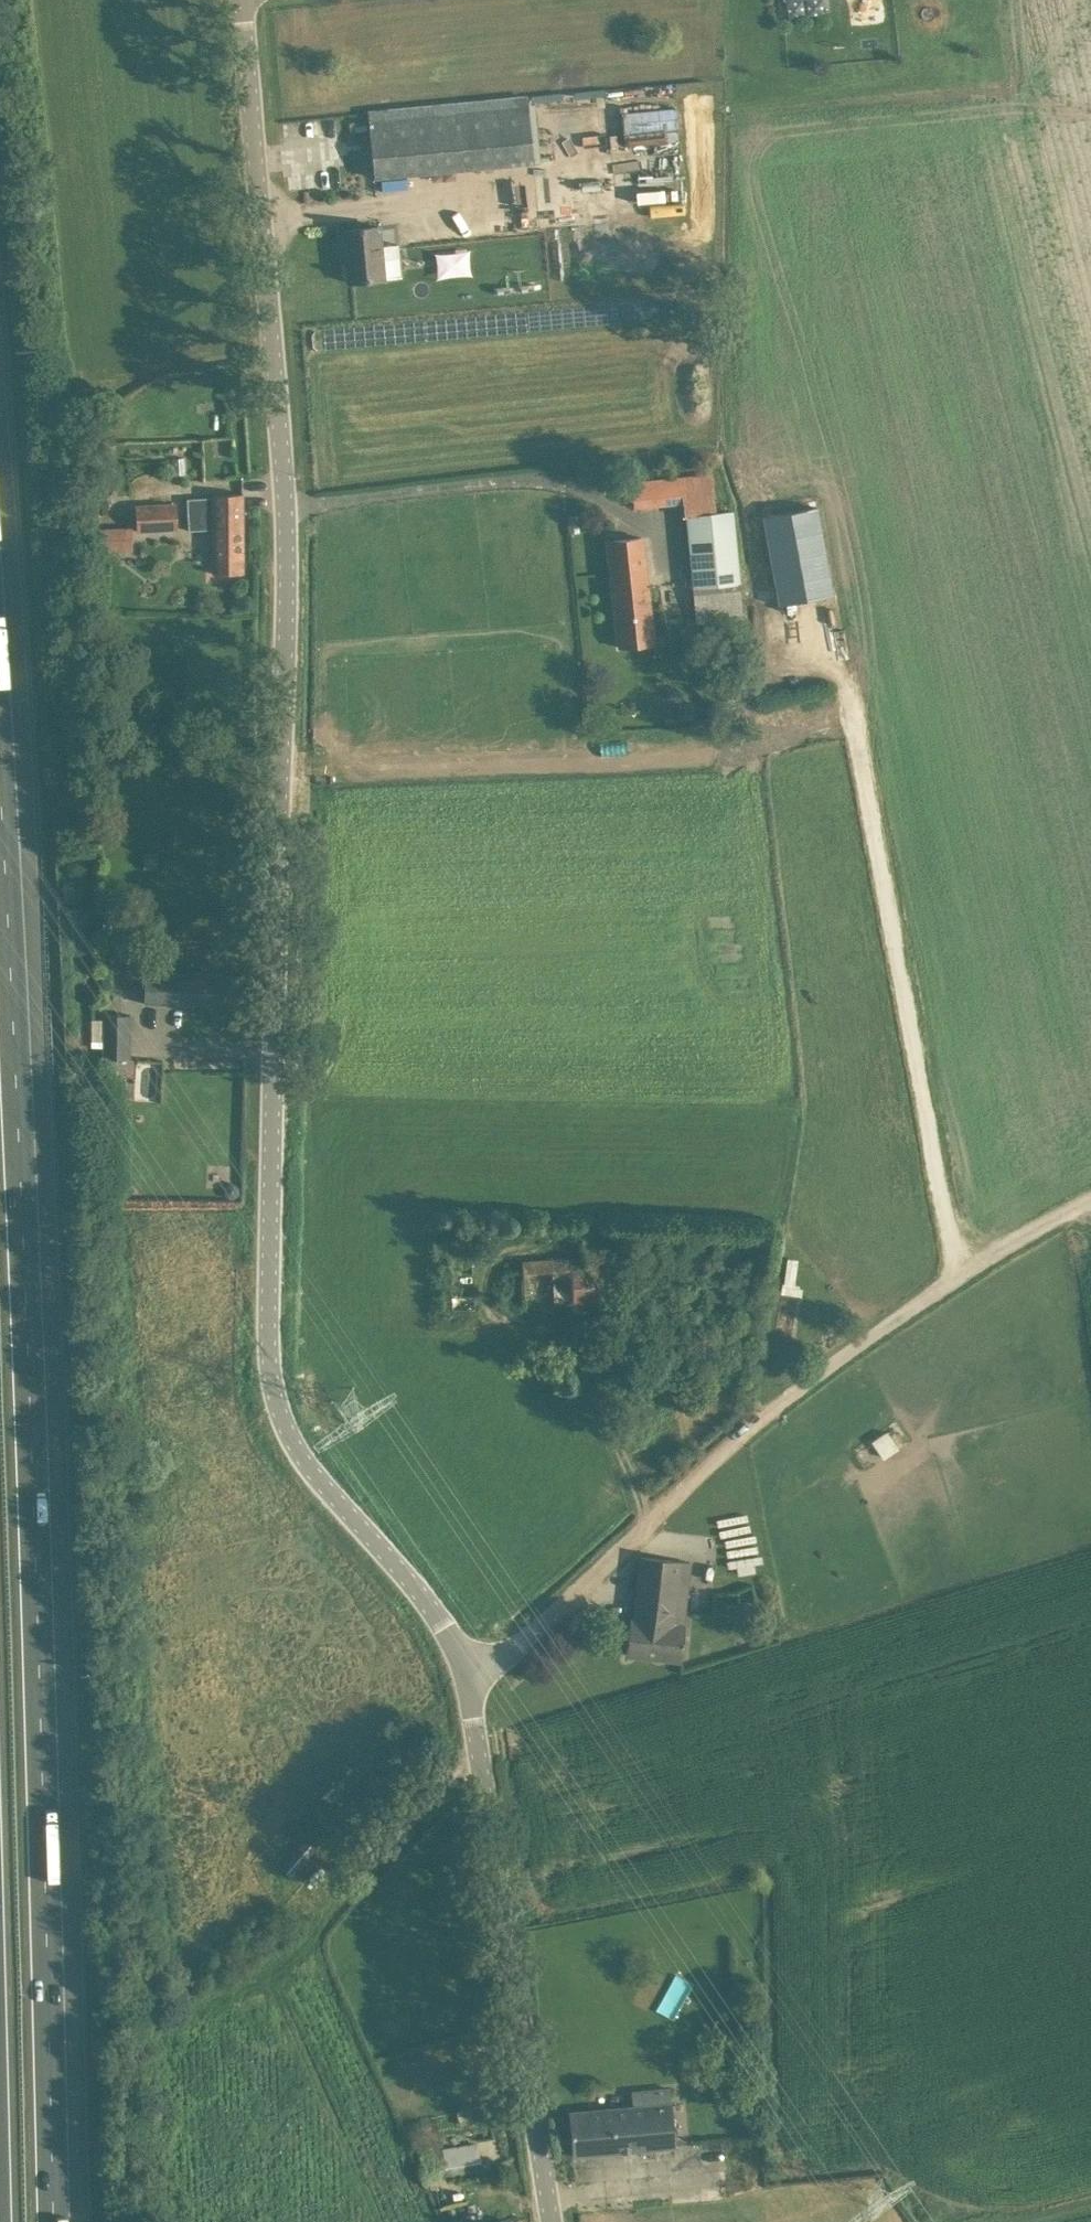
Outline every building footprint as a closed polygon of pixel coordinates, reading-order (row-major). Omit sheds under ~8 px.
[(368,111),(369,119),(374,177),(534,162),(527,96),(368,111)] [(626,145),(679,142),(677,106),(624,109),(626,145)] [(349,281),(384,278),(403,276),(399,244),(381,247),(379,225),(339,229),(341,248),(346,248),(349,281)] [(686,516),(696,625),(716,624),(717,633),(744,630),(733,510),(717,512),(714,474),(682,476),(684,503),(685,516),(686,516)] [(214,493),(214,496),(187,498),(189,530),(204,529),(203,517),(214,516),(214,572),(244,572),(243,493),(214,493)] [(177,503),(136,505),(138,533),(178,530),(177,503)] [(817,506),(763,516),(779,604),(833,594),(817,506)] [(132,526),(100,528),(101,550),(133,549),(132,526)] [(642,537),(609,540),(606,541),(617,648),(654,642),(642,537)] [(147,973),(147,1003),(187,1004),(221,1005),(222,974),(147,973)] [(130,1014),(108,1014),(102,1013),(102,1018),(92,1018),(92,1047),(102,1047),(102,1058),(130,1058),(130,1014)] [(129,1180),(119,1189),(126,1197),(136,1188),(129,1180)] [(587,1256),(544,1259),(522,1260),(523,1270),(524,1304),(610,1299),(608,1266),(588,1267),(587,1256)] [(684,1622),(690,1561),(641,1555),(634,1617),(631,1617),(627,1654),(681,1658),(685,1622),(684,1622)] [(291,1876),(309,1856),(320,1842),(310,1833),(281,1867),(291,1876)] [(745,1990),(734,1990),(732,1990),(732,2007),(745,2007),(745,1990)] [(675,2147),(671,2100),(568,2110),(573,2156),(675,2147)] [(478,2143),(420,2154),(425,2180),(483,2169),(478,2143)]
